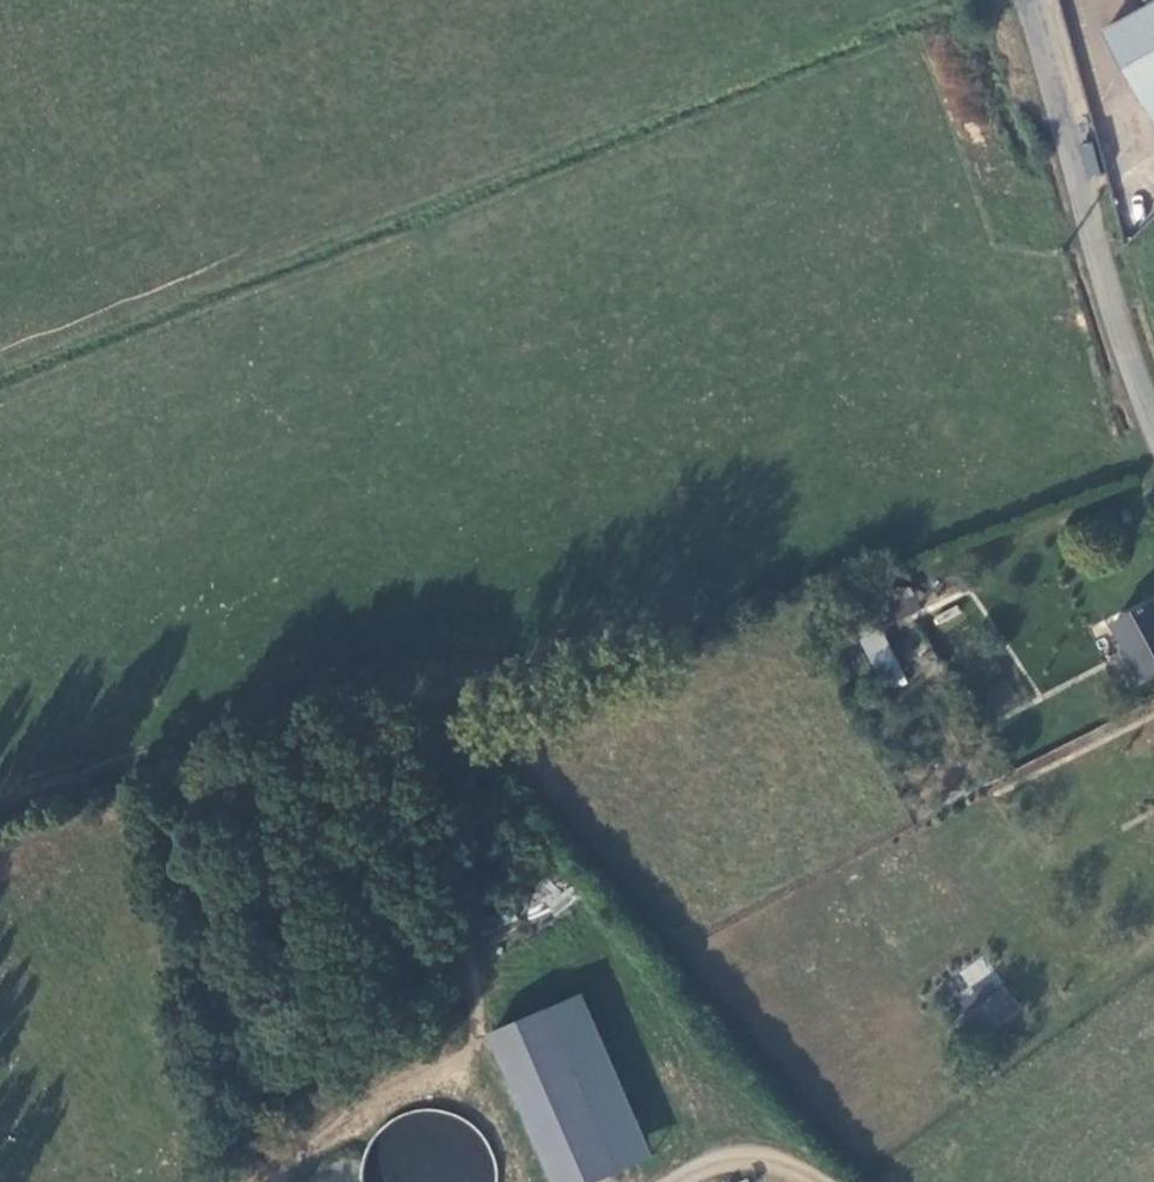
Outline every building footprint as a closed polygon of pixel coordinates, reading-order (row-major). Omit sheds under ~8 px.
[(1153,121),(1153,0),(1143,0),(1149,10),(1105,36),(1153,121)] [(908,603),(868,626),(879,645),(919,623),(908,603)] [(1113,628),(1146,682),(1153,677),(1153,605),(1113,628)] [(960,1025),(1005,992),(993,973),(945,1005),(960,1025)] [(1019,1010),(1005,992),(960,1025),(970,1041),(1019,1010)] [(585,994),(487,1030),(544,1181),(604,1181),(631,1172),(629,1166),(647,1159),(585,994)] [(490,1125),(451,1124),(450,1162),(437,1161),(436,1181),(488,1181),(490,1125)]
